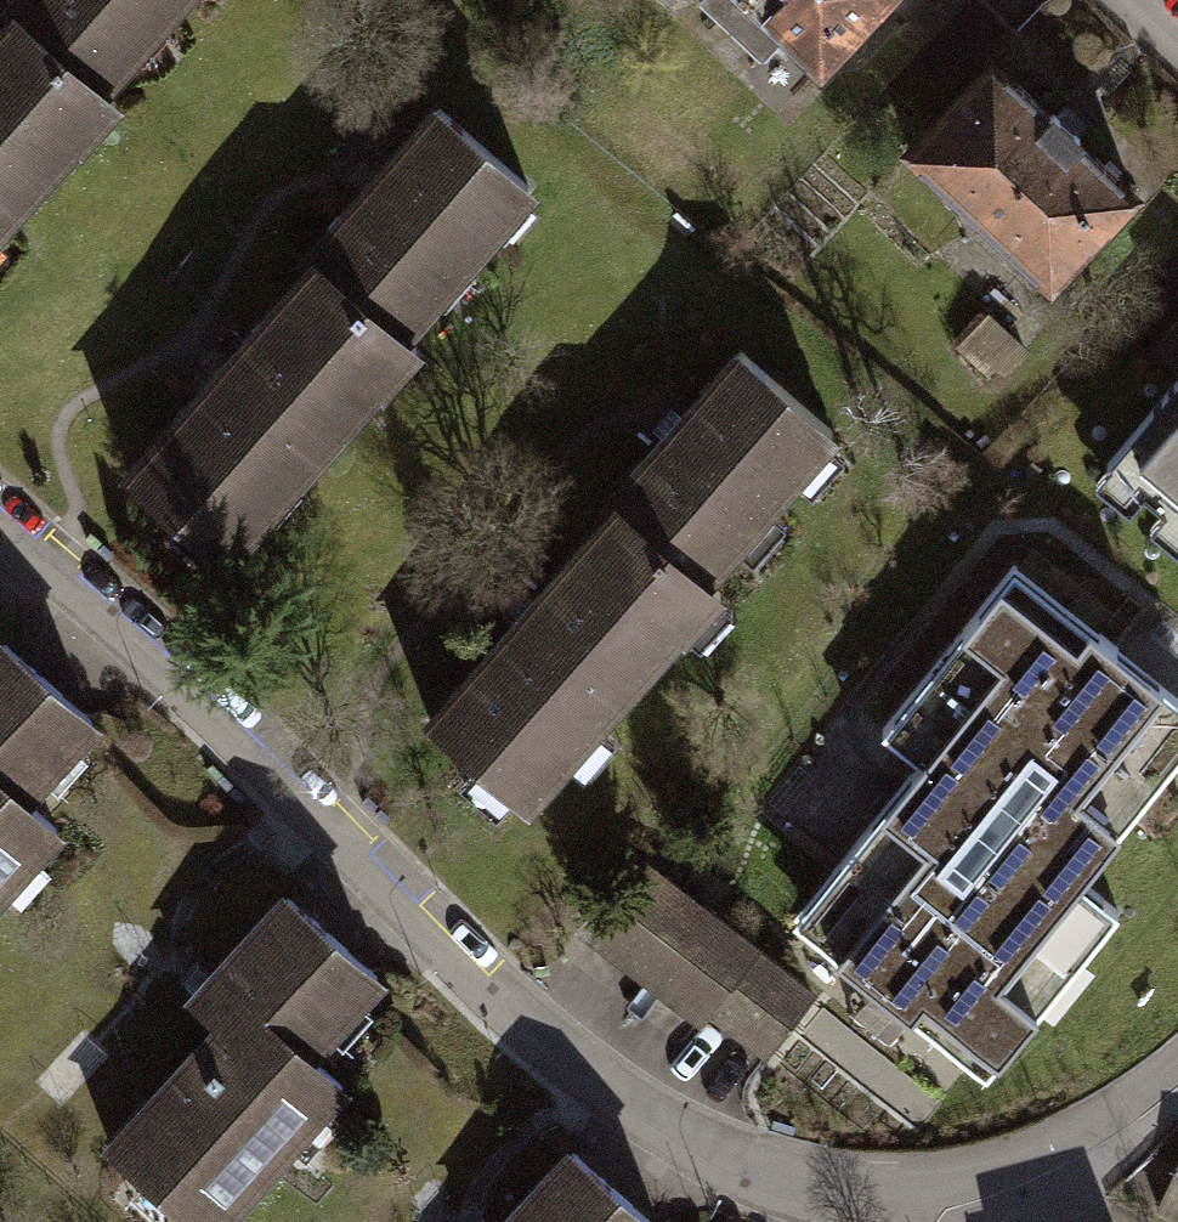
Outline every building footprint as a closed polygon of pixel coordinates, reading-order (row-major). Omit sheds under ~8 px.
[(6,17),(85,87),(162,0),(6,0),(0,7),(0,12),(6,17)] [(751,48),(770,28),(810,65),(871,0),(700,0),(751,48)] [(973,0),(954,0),(917,40),(875,85),(919,126),(982,59),(1008,32),(973,0)] [(917,40),(954,0),(875,0),(917,40)] [(0,24),(0,207),(97,97),(85,87),(6,17),(0,24)] [(919,126),(898,149),(1040,282),(1124,192),(982,59),(919,126)] [(298,255),(305,261),(388,333),(518,184),(428,106),(298,255)] [(305,261),(118,474),(211,555),(398,342),(388,333),(305,261)] [(598,499),(606,506),(690,578),(821,429),(730,349),(598,499)] [(1096,463),(1177,531),(1177,377),(1171,372),(1096,463)] [(606,506),(418,719),(513,802),(701,588),(690,578),(606,506)] [(1068,875),(1177,739),(1177,702),(1003,562),(872,724),(911,756),(782,914),(974,1069),(1106,906),(1068,875)] [(46,829),(10,796),(81,718),(0,646),(0,880),(46,829)] [(799,994),(620,859),(573,921),(694,1014),(701,1004),(758,1048),(799,994)] [(100,1146),(184,1221),(206,1221),(331,1084),(295,1051),(366,973),(278,894),(183,999),(211,1024),(100,1146)] [(563,1149),(497,1221),(644,1221),(563,1149)] [(1160,1206),(1177,1215),(1177,1168),(1160,1206)]
